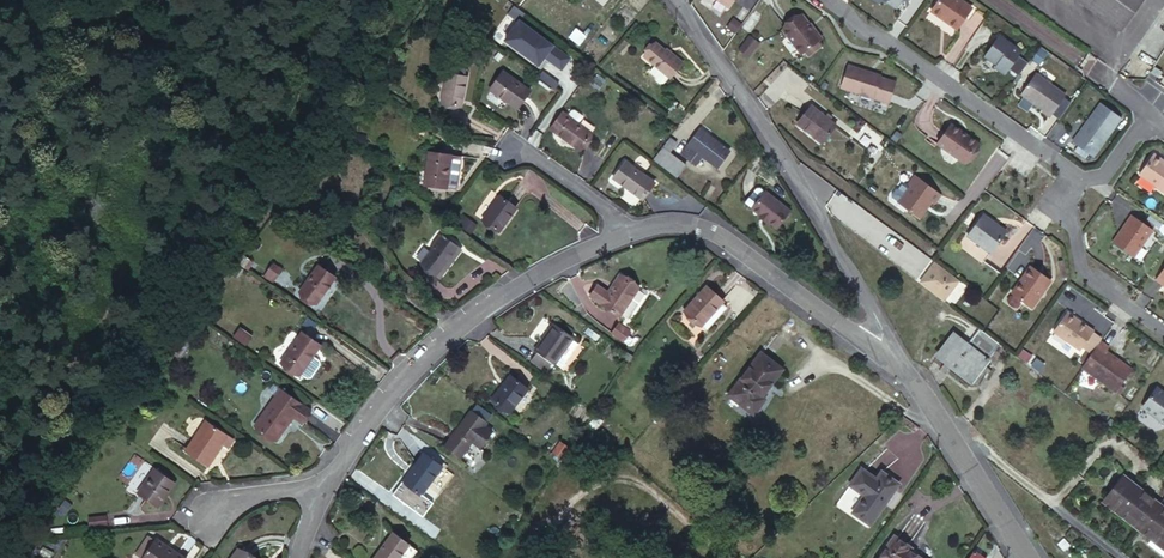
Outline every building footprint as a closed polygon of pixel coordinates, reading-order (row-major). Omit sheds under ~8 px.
[(894,9),(901,0),(882,0),(894,9)] [(931,13),(955,30),(969,10),(955,0),(940,0),(931,13)] [(1121,32),(1144,0),(1075,0),(1121,32)] [(799,13),(781,26),(799,50),(802,48),(816,38),(819,35),(810,24),(808,25),(799,13)] [(516,16),(501,38),(537,63),(542,56),(560,69),(571,54),(516,16)] [(727,24),(735,31),(742,22),(733,16),(727,24)] [(749,34),(737,47),(748,56),(759,43),(749,34)] [(998,36),(984,56),(996,65),(994,67),(1003,75),(1019,52),(998,36)] [(802,48),(806,53),(819,42),(816,38),(802,48)] [(685,61),(669,48),(659,41),(647,55),(673,76),(685,61)] [(671,46),(669,48),(685,61),(687,59),(671,46)] [(850,64),(843,86),(890,101),(897,81),(881,76),(881,74),(850,64)] [(660,83),(666,77),(653,65),(648,71),(660,83)] [(1155,70),(1151,76),(1159,81),(1163,75),(1155,70)] [(1036,76),(1022,96),(1042,110),(1041,112),(1048,117),(1050,114),(1062,97),(1064,95),(1036,76)] [(507,78),(494,96),(522,117),(535,98),(507,78)] [(450,81),(445,111),(465,114),(470,84),(450,81)] [(1050,114),(1060,121),(1072,104),(1062,97),(1050,114)] [(814,106),(801,124),(827,144),(840,125),(814,106)] [(1101,106),(1074,144),(1078,147),(1092,156),(1094,158),(1121,121),(1101,106)] [(565,119),(553,135),(583,157),(595,141),(565,119)] [(951,123),(937,142),(964,162),(978,143),(951,123)] [(698,134),(681,157),(695,168),(702,158),(719,170),(730,154),(710,139),(708,141),(698,134)] [(653,164),(677,182),(688,168),(673,157),(680,148),(671,141),(653,164)] [(1092,156),(1078,147),(1074,153),(1088,162),(1092,156)] [(426,153),(422,187),(444,189),(449,156),(426,153)] [(1141,177),(1163,193),(1163,164),(1154,158),(1141,177)] [(628,168),(616,184),(646,206),(658,190),(628,168)] [(941,194),(916,176),(910,185),(912,187),(900,204),(920,218),(932,202),(934,203),(941,194)] [(870,181),(864,188),(871,193),(877,187),(870,181)] [(754,209),(767,193),(762,189),(758,190),(748,202),(749,206),(754,209)] [(754,209),(754,210),(763,217),(761,219),(768,224),(770,222),(778,229),(792,211),(767,193),(754,209)] [(499,197),(481,222),(497,234),(515,208),(499,197)] [(985,215),(969,236),(991,253),(1007,231),(985,215)] [(1133,218),(1115,243),(1136,257),(1154,233),(1133,218)] [(442,274),(447,278),(464,255),(445,241),(424,269),(429,273),(438,280),(442,274)] [(911,247),(905,255),(906,257),(901,264),(916,276),(928,259),(911,247)] [(944,300),(959,279),(933,260),(917,281),(944,300)] [(273,281),(281,267),(270,261),(262,275),(273,281)] [(321,267),(301,295),(317,306),(336,279),(321,267)] [(1031,268),(1012,294),(1033,309),(1052,283),(1031,268)] [(443,283),(438,280),(429,273),(423,281),(437,291),(443,283)] [(443,283),(447,278),(442,274),(438,280),(443,283)] [(620,277),(600,305),(618,318),(638,290),(620,277)] [(707,290),(684,316),(700,330),(723,305),(707,290)] [(439,306),(432,315),(442,322),(449,312),(439,306)] [(1067,311),(1054,330),(1079,349),(1093,329),(1067,311)] [(232,335),(245,344),(251,334),(238,325),(232,335)] [(554,326),(535,353),(537,355),(533,361),(546,371),(551,365),(553,366),(571,341),(573,339),(554,326)] [(1000,347),(983,334),(979,331),(968,345),(955,335),(938,357),(973,383),(1000,347)] [(303,334),(282,364),(299,377),(321,347),(303,334)] [(619,345),(633,355),(639,347),(625,337),(619,345)] [(571,341),(560,356),(568,361),(578,347),(571,341)] [(1100,341),(1082,367),(1116,391),(1131,369),(1106,352),(1109,348),(1100,341)] [(762,357),(731,398),(756,417),(768,402),(764,399),(783,373),(762,357)] [(511,373),(493,398),(511,411),(529,386),(511,373)] [(1155,388),(1141,408),(1163,425),(1163,394),(1155,388)] [(282,391),(255,427),(276,443),(294,417),(302,424),(310,412),(282,391)] [(469,410),(444,445),(461,458),(473,441),(482,448),(493,432),(485,425),(487,422),(469,410)] [(205,422),(184,452),(203,466),(209,457),(208,456),(217,443),(226,449),(232,441),(205,422)] [(421,452),(400,482),(418,495),(439,465),(421,452)] [(854,515),(871,527),(900,486),(883,474),(878,481),(863,471),(851,487),(866,498),(854,515)] [(154,472),(137,495),(156,509),(173,485),(154,472)] [(1105,502),(1140,528),(1159,504),(1123,477),(1105,502)] [(1140,528),(1151,537),(1147,542),(1163,554),(1163,508),(1159,504),(1140,528)] [(119,519),(119,528),(137,527),(136,518),(119,519)] [(373,557),(411,557),(416,551),(391,533),(373,557)] [(882,557),(915,557),(911,556),(913,553),(895,540),(882,557)] [(142,557),(180,557),(155,541),(142,557)]
